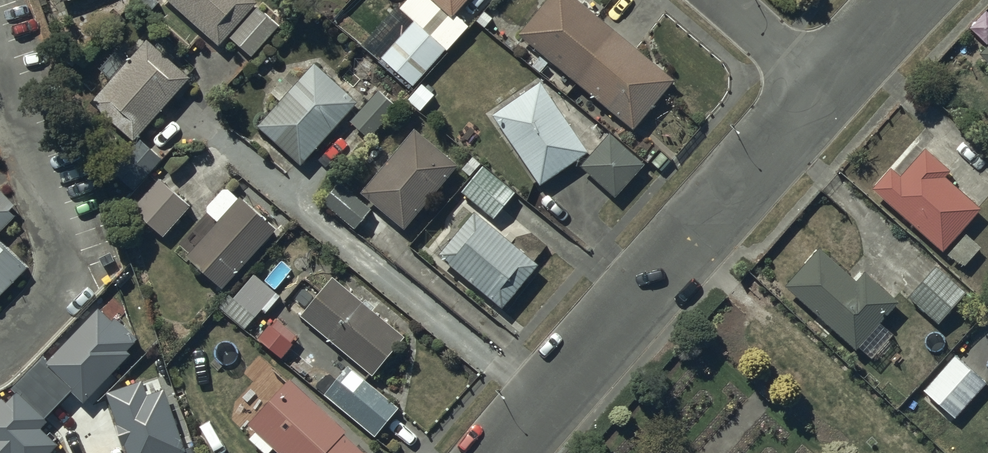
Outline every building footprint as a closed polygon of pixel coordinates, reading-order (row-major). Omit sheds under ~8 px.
[(220,45),(257,4),(253,0),(170,0),(220,45)] [(431,0),(407,0),(400,8),(415,21),(382,58),(413,86),(446,50),(447,51),(469,27),(456,15),(452,19),(431,0)] [(452,16),(467,0),(435,0),(452,16)] [(519,31),(635,128),(674,82),(576,0),(545,0),(519,31)] [(256,8),(230,37),(253,57),(279,28),(256,8)] [(134,141),(190,78),(148,40),(91,103),(134,141)] [(358,102),(316,64),(302,79),(293,71),(272,93),(281,102),(258,127),(300,165),(358,102)] [(541,82),(493,113),(540,185),(588,154),(541,82)] [(394,104),(378,90),(352,121),(368,135),(394,104)] [(406,231),(457,164),(414,129),(362,195),(406,231)] [(645,163),(610,134),(582,168),(617,196),(645,163)] [(162,158),(139,139),(112,172),(135,191),(162,158)] [(890,166),(872,187),(945,250),(982,208),(945,176),(950,171),(925,150),(902,177),(890,166)] [(484,166),(462,191),(493,218),(515,193),(484,166)] [(190,207),(158,179),(132,208),(163,236),(190,207)] [(339,182),(322,202),(354,229),(371,210),(339,182)] [(223,289),(277,228),(240,198),(239,198),(225,187),(205,210),(218,222),(187,257),(223,289)] [(9,209),(0,200),(0,219),(9,209)] [(474,212),(438,254),(504,309),(539,266),(474,212)] [(981,247),(965,234),(947,255),(963,268),(981,247)] [(27,267),(0,242),(0,295),(27,267)] [(820,247),(785,285),(857,351),(901,303),(866,271),(857,281),(820,247)] [(936,265),(908,296),(939,324),(968,293),(936,265)] [(279,297),(255,275),(235,299),(230,294),(219,306),(245,329),(262,309),(266,312),(279,297)] [(333,277),(301,315),(373,376),(405,337),(333,277)] [(101,313),(53,365),(72,383),(83,393),(107,368),(111,372),(126,356),(122,352),(136,338),(119,321),(115,325),(101,313)] [(53,365),(42,355),(27,372),(56,399),(72,383),(53,365)] [(987,383),(956,356),(925,390),(956,418),(987,383)] [(348,366),(325,394),(375,437),(399,409),(348,366)] [(56,399),(27,372),(12,387),(19,394),(41,415),(56,399)] [(249,439),(264,452),(270,452),(275,448),(280,452),(281,452),(283,451),(285,452),(362,452),(343,435),(347,431),(291,378),(249,424),(256,431),(249,439)] [(114,395),(133,452),(172,452),(182,450),(163,394),(146,400),(141,386),(114,395)] [(19,394),(8,406),(3,401),(0,404),(0,452),(43,452),(52,444),(32,424),(41,415),(19,394)]
